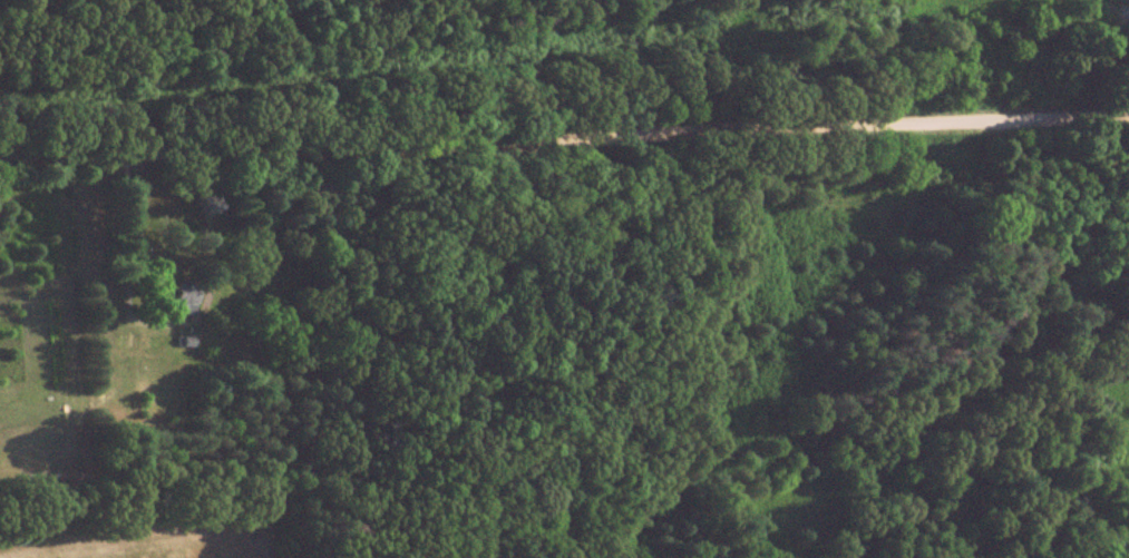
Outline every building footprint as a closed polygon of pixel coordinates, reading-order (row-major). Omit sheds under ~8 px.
[(192,284),(172,284),(172,314),(192,314),(192,284)]
